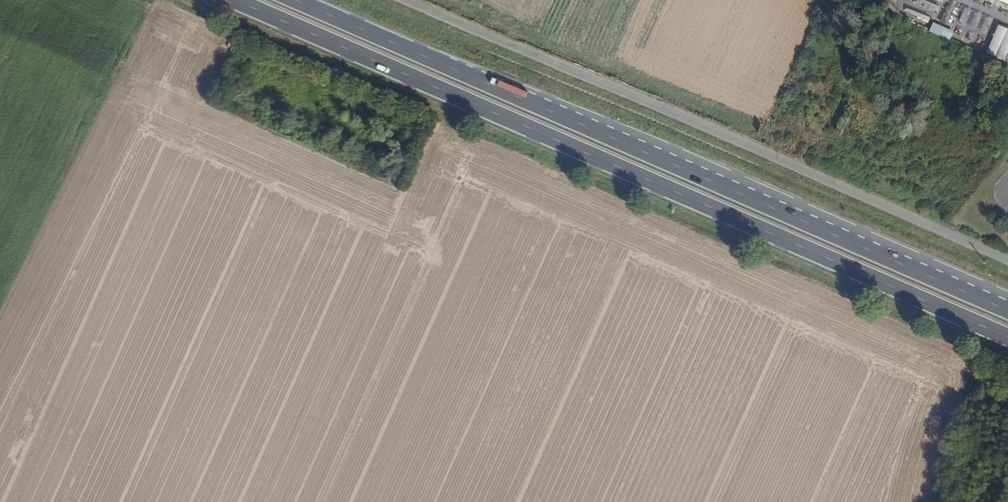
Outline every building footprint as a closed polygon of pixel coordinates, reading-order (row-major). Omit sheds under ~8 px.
[(929,32),(949,41),(953,31),(933,23),(929,32)] [(1005,61),(1007,55),(1007,30),(999,26),(987,53),(1005,61)]
